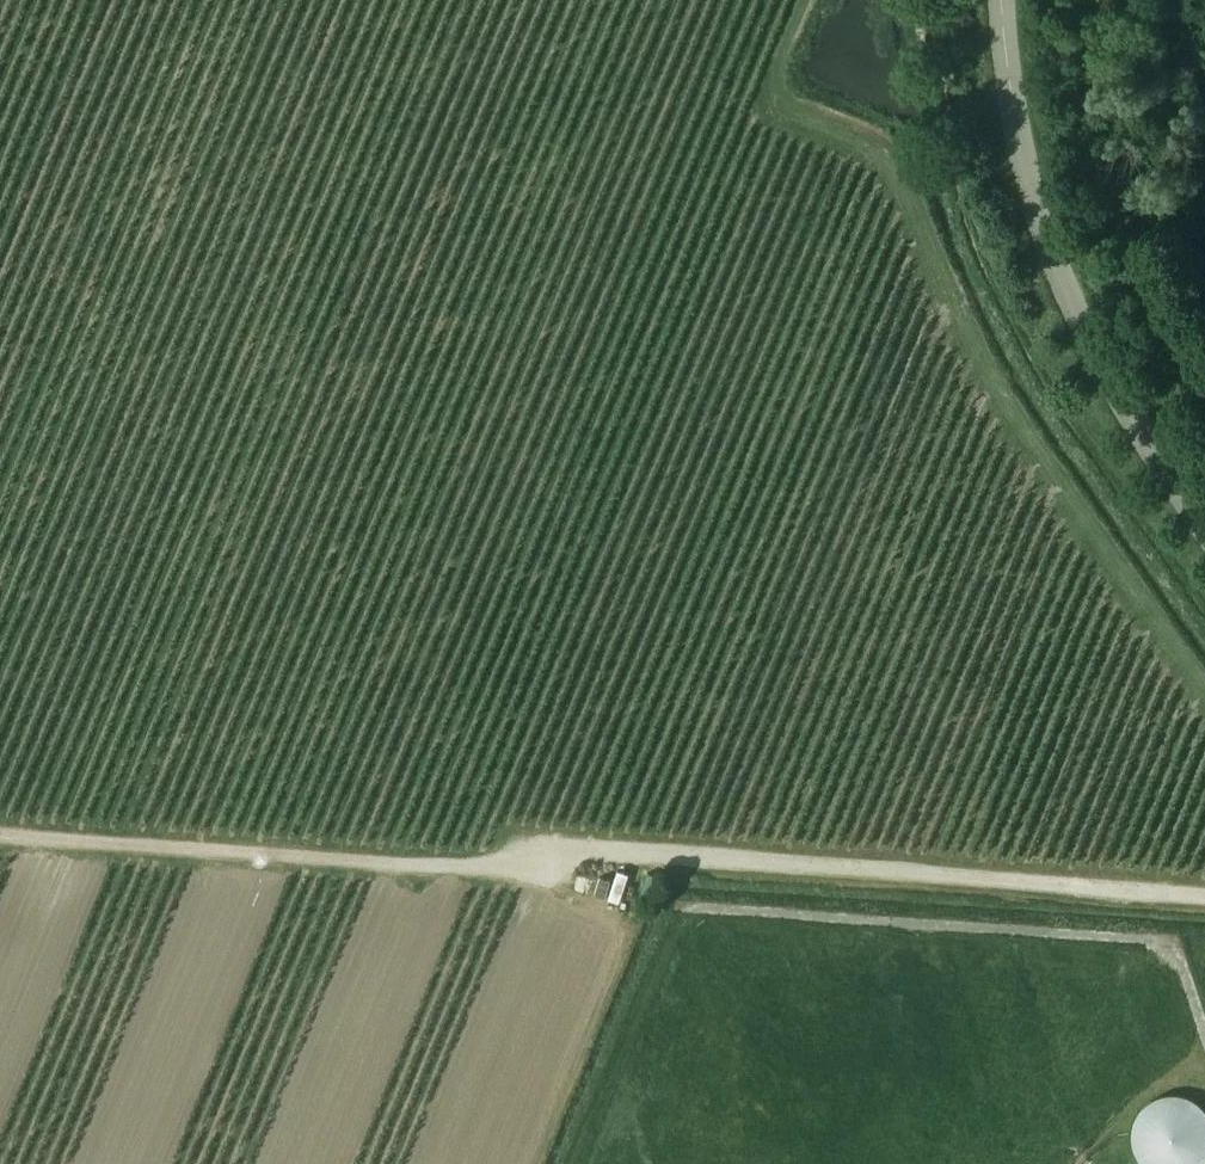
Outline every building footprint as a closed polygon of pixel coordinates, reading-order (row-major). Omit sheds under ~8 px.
[(1204,1163),(1204,1162),(1204,1111),(1203,1108),(1193,1100),(1181,1096),(1168,1096),(1156,1099),(1146,1106),(1137,1115),(1133,1127),(1132,1140),(1134,1151),(1140,1162),(1143,1163),(1204,1163)]
